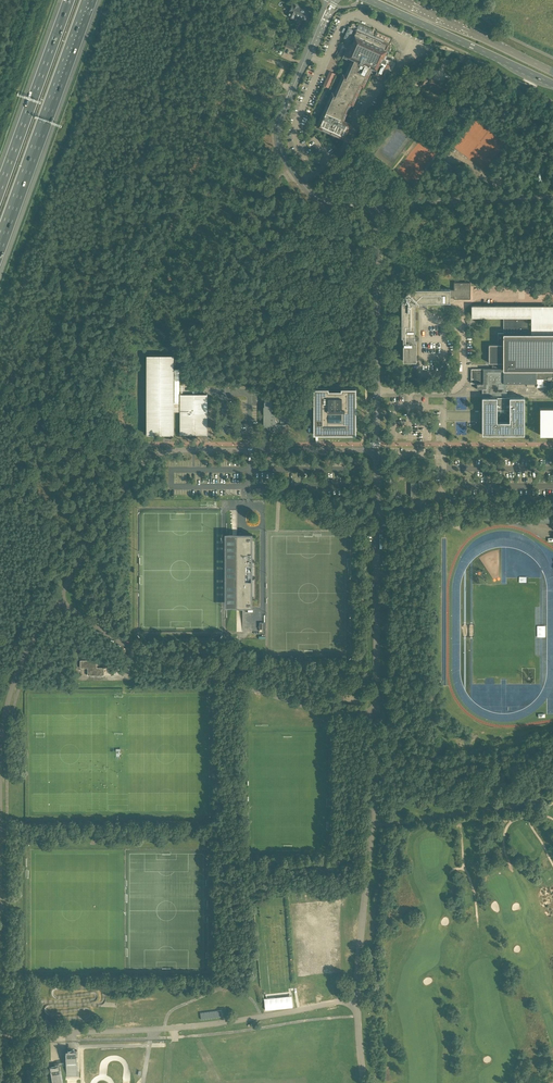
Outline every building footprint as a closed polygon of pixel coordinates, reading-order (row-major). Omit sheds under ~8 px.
[(297,15),(307,20),(311,13),(298,7),(299,6),(294,4),(294,5),(293,4),(287,15),(295,18),(297,15)] [(348,46),(342,57),(353,62),(347,76),(345,75),(336,94),(334,93),(325,112),(324,111),(318,125),(345,137),(351,124),(342,120),(349,103),(351,104),(360,85),(362,86),(369,71),(382,77),(386,68),(392,71),(395,62),(387,58),(386,60),(383,58),(389,44),(356,30),(348,46)] [(293,49),(296,40),(289,37),(286,46),(293,49)] [(335,74),(329,71),(327,75),(326,78),(322,85),(324,86),(329,88),(335,74)] [(423,78),(420,85),(424,87),(426,82),(433,85),(436,86),(434,91),(435,91),(434,93),(438,95),(440,91),(443,93),(449,80),(446,78),(443,84),(439,82),(435,80),(431,77),(429,81),(423,78)] [(440,166),(450,173),(454,168),(444,161),(440,166)] [(402,298),(402,336),(403,336),(403,360),(416,360),(417,340),(418,340),(418,336),(415,336),(415,305),(418,301),(450,301),(450,297),(454,297),(454,298),(456,298),(471,299),(471,295),(471,282),(454,282),(454,289),(450,289),(450,288),(412,288),(412,289),(407,289),(403,293),(403,298),(402,298)] [(471,317),(472,317),(486,317),(504,317),(504,318),(504,333),(498,333),(498,344),(489,344),(489,362),(492,362),(492,368),(483,368),(483,369),(483,383),(477,383),(477,389),(482,389),(482,395),(507,395),(507,383),(536,383),(536,379),(548,379),(548,380),(551,380),(552,380),(552,306),(504,306),(472,306),(471,306),(471,317)] [(174,370),(174,356),(173,356),(173,355),(147,355),(147,356),(147,434),(147,435),(174,434),(174,412),(180,411),(180,434),(181,434),(207,434),(207,395),(207,394),(180,394),(180,395),(180,402),(179,402),(179,369),(174,369),(174,370)] [(472,369),(471,383),(477,383),(483,383),(483,369),(472,369)] [(314,422),(314,435),(318,435),(324,435),(346,435),(349,435),(352,435),(356,435),(356,430),(356,424),(356,389),(341,389),(341,391),(329,391),(329,389),(314,389),(314,402),(314,403),(314,405),(314,408),(314,422)] [(482,422),(482,434),(500,434),(504,434),(524,434),(524,399),(524,397),(482,397),(482,410),(482,422)] [(264,406),(263,406),(263,407),(264,426),(273,426),(273,429),(274,429),(274,432),(288,432),(288,426),(286,426),(286,424),(288,424),(289,422),(290,416),(288,414),(282,414),(281,415),(281,417),(275,417),(275,413),(272,413),(272,400),(264,400),(264,406)] [(540,435),(549,435),(552,435),(552,408),(549,408),(540,408),(540,435)] [(419,483),(411,483),(411,496),(419,496),(419,488),(426,488),(426,486),(427,486),(427,480),(419,480),(419,483)] [(226,534),(226,607),(237,607),(243,607),(252,607),(252,534),(246,534),(241,534),(241,532),(239,532),(238,532),(238,534),(237,534),(226,534)] [(80,660),(80,668),(88,668),(88,675),(104,675),(104,667),(97,668),(97,660),(80,660)] [(356,674),(353,684),(363,688),(367,678),(356,674)] [(265,1009),(293,1007),(292,998),(264,1001),(265,1009)] [(200,1013),(201,1020),(222,1017),(221,1010),(200,1013)] [(77,1076),(76,1048),(64,1049),(65,1060),(60,1060),(60,1064),(66,1064),(66,1076),(77,1076)] [(59,1063),(48,1066),(52,1082),(63,1082),(59,1063)]
